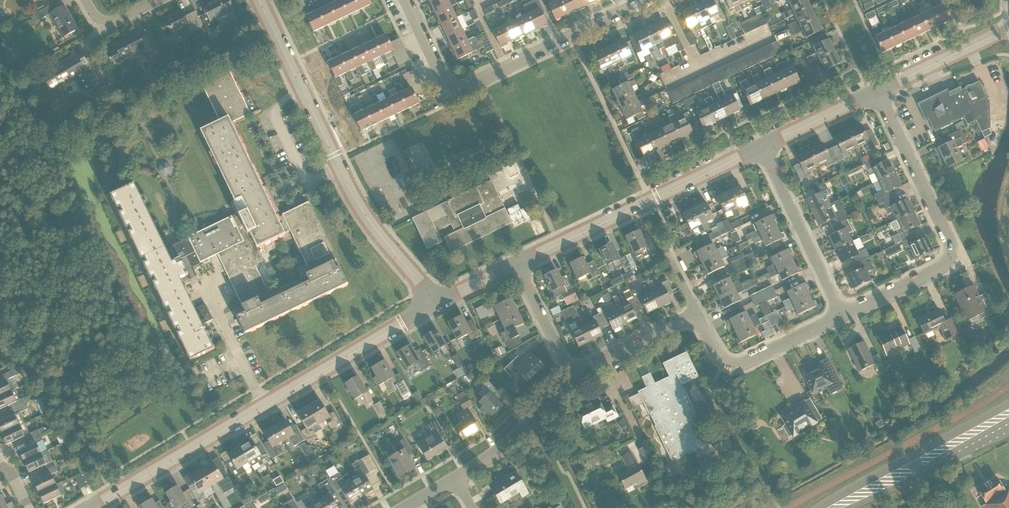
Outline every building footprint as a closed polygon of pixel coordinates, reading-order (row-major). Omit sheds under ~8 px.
[(203,7),(206,13),(200,17),(208,32),(219,26),(216,20),(217,19),(218,21),(227,16),(226,15),(233,11),(228,0),(214,0),(215,1),(203,7)] [(346,16),(339,1),(332,4),(330,0),(324,0),(327,6),(335,22),(346,16)] [(357,11),(352,0),(338,0),(339,1),(346,16),(357,11)] [(371,4),(369,0),(352,0),(357,11),(371,4)] [(434,14),(451,6),(457,3),(456,0),(452,0),(449,2),(448,0),(435,0),(428,3),(430,6),(434,14)] [(541,13),(544,12),(538,0),(534,0),(523,5),(528,14),(536,31),(547,26),(541,13)] [(556,21),(568,16),(560,0),(558,0),(548,4),(556,21)] [(568,16),(579,10),(574,0),(560,0),(568,16)] [(579,10),(591,5),(588,0),(574,0),(579,10)] [(701,3),(709,19),(712,24),(721,19),(712,0),(706,0),(701,3)] [(740,5),(737,0),(725,0),(730,9),(735,7),(737,12),(742,10),(740,5)] [(740,5),(742,10),(752,5),(749,0),(737,0),(740,5)] [(772,8),(768,0),(764,0),(760,2),(765,11),(772,8)] [(807,0),(795,0),(788,3),(791,9),(782,14),(782,15),(777,18),(779,22),(784,19),(785,20),(794,15),(810,7),(807,0)] [(890,9),(898,5),(896,0),(887,4),(890,9)] [(324,27),(335,22),(327,6),(321,9),(317,1),(312,3),(316,12),(316,11),(324,27)] [(866,10),(875,5),(872,1),(864,5),(866,10)] [(700,24),(704,22),(707,27),(712,24),(709,19),(701,3),(692,7),(700,24)] [(78,29),(64,5),(55,11),(51,4),(34,15),(38,22),(49,15),(62,38),(78,29)] [(484,14),(494,10),(491,5),(482,9),(484,14)] [(878,15),(887,10),(884,5),(876,10),(878,15)] [(932,10),(940,25),(951,20),(944,5),(932,10)] [(314,32),(324,27),(316,11),(316,12),(309,15),(305,6),(301,8),(305,18),(307,17),(314,32)] [(451,6),(434,14),(439,26),(456,18),(462,15),(460,10),(454,13),(451,6)] [(692,7),(682,12),(690,29),(694,26),(697,31),(702,29),(700,24),(692,7)] [(797,21),(787,25),(790,31),(816,19),(810,7),(794,15),(797,21)] [(473,19),(477,17),(473,9),(468,11),(473,19)] [(921,16),(928,31),(940,25),(932,10),(921,16)] [(185,17),(182,11),(160,22),(167,37),(189,27),(191,31),(197,28),(191,15),(185,17)] [(867,20),(875,16),(873,11),(865,15),(867,20)] [(757,15),(762,26),(768,23),(763,13),(757,15)] [(516,20),(524,37),(536,31),(528,14),(516,20)] [(752,18),(757,29),(762,26),(757,15),(752,18)] [(910,21),(917,36),(928,31),(921,16),(910,21)] [(439,26),(445,37),(462,29),(456,18),(439,26)] [(746,20),(751,31),(757,29),(752,18),(746,20)] [(816,19),(790,31),(793,36),(802,32),(805,38),(821,30),(816,19)] [(478,31),(482,29),(478,20),(474,22),(478,31)] [(500,28),(493,31),(501,48),(513,42),(505,25),(502,20),(497,23),(500,28)] [(505,25),(513,42),(524,37),(516,20),(505,25)] [(667,40),(669,45),(675,42),(679,51),(684,49),(671,23),(666,25),(664,20),(654,25),(662,42),(667,40)] [(741,23),(746,34),(751,31),(746,20),(741,23)] [(898,27),(906,42),(917,36),(910,21),(898,27)] [(667,52),(664,47),(662,42),(654,25),(644,30),(652,47),(657,44),(660,49),(662,54),(667,52)] [(887,32),(894,47),(906,42),(898,27),(887,32)] [(445,37),(450,49),(467,40),(462,29),(445,37)] [(630,37),(638,54),(648,49),(650,54),(653,53),(655,52),(652,47),(644,30),(634,35),(630,37)] [(697,43),(692,31),(686,34),(691,46),(697,43)] [(887,32),(875,38),(882,53),(894,47),(887,32)] [(117,49),(111,52),(116,62),(144,49),(146,53),(153,50),(146,37),(140,39),(137,33),(115,44),(117,49)] [(467,40),(450,49),(456,60),(483,47),(486,53),(493,50),(485,33),(480,36),(483,42),(478,44),(475,37),(467,40)] [(390,49),(388,44),(390,43),(386,35),(374,41),(381,56),(380,57),(384,65),(388,63),(384,54),(391,51),(390,49)] [(388,44),(390,49),(402,43),(399,38),(390,43),(388,44)] [(217,39),(211,42),(214,48),(220,45),(217,39)] [(835,51),(829,39),(813,47),(816,54),(804,59),(804,58),(798,61),(801,67),(809,63),(835,51)] [(634,62),(623,40),(614,44),(622,61),(627,58),(630,64),(634,62)] [(373,60),(380,57),(381,56),(374,41),(362,46),(369,61),(368,62),(372,70),(377,68),(373,60)] [(771,44),(776,55),(782,52),(776,41),(771,44)] [(402,43),(390,49),(391,51),(393,54),(404,49),(402,43)] [(604,49),(612,66),(617,63),(620,69),(624,67),(622,61),(614,44),(604,49)] [(766,47),(771,57),(776,55),(771,44),(766,47)] [(362,66),(368,62),(369,61),(362,46),(351,52),(358,67),(357,68),(361,76),(366,73),(362,66)] [(760,49),(765,60),(771,57),(766,47),(760,49)] [(404,49),(393,54),(395,60),(407,54),(404,49)] [(604,49),(594,54),(602,71),(608,68),(610,73),(615,71),(612,66),(604,49)] [(755,52),(760,63),(765,60),(760,49),(755,52)] [(835,51),(809,63),(812,68),(821,64),(824,71),(840,63),(835,51)] [(350,71),(357,68),(358,67),(351,52),(339,57),(346,73),(349,81),(354,79),(350,71)] [(749,54),(754,65),(760,63),(755,52),(749,54)] [(64,63),(43,76),(51,89),(52,89),(49,86),(63,78),(65,81),(77,74),(84,85),(81,87),(85,94),(97,87),(86,69),(92,66),(92,65),(89,67),(87,64),(88,63),(85,58),(81,60),(77,53),(63,62),(64,63)] [(18,54),(13,57),(15,62),(21,59),(18,54)] [(410,60),(407,54),(395,60),(398,65),(410,60)] [(744,57),(749,68),(754,65),(749,54),(744,57)] [(161,55),(155,58),(161,70),(167,67),(161,55)] [(339,76),(346,73),(339,57),(328,62),(335,77),(334,77),(338,86),(343,84),(339,76)] [(682,57),(671,62),(674,67),(684,62),(682,57)] [(738,59),(744,70),(749,68),(744,57),(738,59)] [(733,62),(738,73),(744,70),(738,59),(733,62)] [(727,65),(733,75),(738,73),(733,62),(727,65)] [(780,73),(787,88),(799,83),(792,67),(786,70),(782,63),(776,66),(780,73)] [(669,64),(661,68),(663,73),(671,69),(669,64)] [(722,67),(727,78),(733,75),(727,65),(722,67)] [(807,65),(800,68),(803,74),(810,71),(807,65)] [(157,66),(151,69),(154,76),(160,73),(157,66)] [(717,70),(722,81),(727,78),(722,67),(717,70)] [(405,80),(417,75),(414,69),(403,75),(405,80)] [(768,79),(775,94),(787,88),(780,73),(774,76),(770,69),(764,72),(768,79)] [(716,83),(718,82),(719,82),(722,81),(717,70),(711,72),(716,83)] [(239,216),(233,219),(232,217),(188,238),(180,242),(191,267),(218,254),(242,305),(241,305),(245,312),(237,316),(245,334),(348,285),(339,267),(337,268),(333,261),(336,260),(308,203),(291,211),(290,209),(283,213),(283,214),(282,215),(283,216),(277,219),(231,123),(250,114),(230,71),(202,85),(220,122),(201,131),(241,214),(238,215),(239,216)] [(706,75),(711,86),(712,85),(716,83),(711,72),(706,75)] [(415,95),(413,96),(410,91),(409,89),(403,92),(399,84),(396,78),(397,78),(395,74),(390,77),(398,94),(398,95),(405,110),(419,103),(415,95)] [(756,84),(763,100),(775,94),(768,79),(762,82),(758,74),(752,77),(756,85),(756,84)] [(405,80),(408,86),(419,80),(417,75),(405,80)] [(623,78),(618,81),(621,86),(634,80),(631,75),(628,76),(623,78)] [(700,78),(705,88),(711,86),(706,75),(700,78)] [(695,80),(700,91),(705,88),(700,78),(695,80)] [(408,86),(409,89),(410,91),(422,85),(419,80),(408,86)] [(638,90),(636,85),(634,80),(621,86),(612,90),(617,100),(633,92),(638,90)] [(689,83),(695,94),(700,91),(695,80),(689,83)] [(747,80),(740,83),(751,106),(763,100),(756,84),(756,85),(750,87),(747,80)] [(728,117),(740,111),(732,96),(726,99),(718,82),(716,83),(712,85),(720,101),(728,117)] [(990,99),(987,99),(979,82),(962,90),(976,120),(976,121),(981,132),(982,132),(984,138),(991,134),(989,129),(990,128),(990,99)] [(684,85),(689,96),(695,94),(689,83),(684,85)] [(413,96),(415,95),(424,91),(422,85),(410,91),(413,96)] [(679,88),(684,99),(689,96),(684,85),(679,88)] [(673,90),(678,101),(684,99),(679,88),(673,90)] [(383,92),(387,100),(394,115),(405,110),(398,95),(392,98),(388,89),(383,92)] [(967,125),(976,121),(976,120),(962,90),(950,95),(947,89),(917,104),(926,121),(929,120),(935,132),(963,118),(967,125)] [(617,100),(621,109),(621,110),(638,102),(636,97),(641,95),(638,90),(633,92),(617,100)] [(668,93),(673,104),(678,101),(673,90),(668,93)] [(387,100),(380,103),(376,94),(371,97),(375,105),(383,120),(394,115),(387,100)] [(708,107),(716,123),(728,117),(720,101),(714,104),(710,97),(705,100),(708,107)] [(638,102),(621,110),(626,120),(635,115),(638,120),(645,117),(640,107),(646,104),(643,99),(638,102)] [(360,102),(364,111),(364,110),(371,126),(383,120),(375,105),(369,108),(365,100),(360,102)] [(708,107),(702,110),(699,103),(692,106),(703,129),(716,123),(708,107)] [(353,105),(348,108),(353,117),(354,117),(361,131),(371,126),(364,110),(364,111),(357,114),(353,105)] [(673,124),(680,140),(693,134),(685,118),(678,121),(675,114),(672,109),(666,111),(673,124)] [(661,130),(668,145),(680,140),(673,124),(667,127),(663,120),(657,123),(660,130),(661,130)] [(963,121),(954,125),(957,130),(965,126),(963,121)] [(848,132),(856,147),(864,143),(868,150),(878,144),(871,129),(864,132),(861,124),(853,128),(854,129),(848,132)] [(649,135),(656,151),(668,145),(661,130),(660,130),(654,133),(651,126),(645,128),(646,131),(648,135),(649,135)] [(648,135),(646,131),(640,134),(639,132),(637,128),(631,130),(633,134),(644,157),(648,155),(656,151),(649,135),(648,135)] [(939,149),(948,167),(961,160),(956,148),(967,143),(961,131),(943,139),(946,145),(939,149)] [(832,148),(839,161),(850,156),(848,151),(856,147),(848,132),(843,134),(842,133),(835,137),(838,145),(832,148)] [(985,139),(979,142),(983,151),(989,148),(985,139)] [(810,150),(817,166),(826,162),(828,166),(839,161),(832,148),(826,151),(822,143),(814,147),(815,148),(810,150)] [(480,144),(454,157),(459,167),(485,155),(480,144)] [(414,183),(419,181),(404,150),(399,152),(414,183)] [(812,174),(809,170),(817,166),(810,150),(804,153),(804,152),(796,155),(800,163),(794,166),(800,180),(812,174)] [(861,158),(864,164),(871,161),(868,154),(861,158)] [(877,158),(871,161),(864,164),(874,183),(878,181),(894,174),(891,168),(892,168),(889,160),(880,164),(877,158)] [(500,164),(491,168),(494,174),(503,170),(500,164)] [(894,174),(878,181),(881,189),(877,191),(878,193),(874,195),(879,205),(883,203),(895,197),(891,191),(901,186),(898,179),(897,179),(894,174)] [(427,212),(412,219),(427,249),(441,242),(436,231),(451,224),(455,232),(444,238),(451,252),(512,223),(504,207),(499,197),(491,180),(483,184),(484,185),(475,189),(475,188),(441,204),(427,212)] [(735,188),(728,192),(740,216),(745,213),(742,206),(748,203),(751,209),(757,207),(750,193),(744,196),(738,183),(734,185),(735,188)] [(811,207),(814,212),(830,205),(826,197),(830,195),(824,183),(812,189),(816,195),(806,200),(810,207),(811,207)] [(196,276),(191,267),(180,242),(165,249),(134,184),(110,196),(190,361),(214,349),(202,325),(213,320),(205,304),(195,309),(180,279),(188,275),(190,278),(196,276)] [(325,194),(322,186),(303,195),(307,203),(325,194)] [(721,192),(715,194),(725,214),(731,211),(735,218),(740,216),(728,192),(722,194),(721,192)] [(895,197),(883,203),(888,213),(892,211),(896,220),(913,212),(910,207),(911,206),(907,199),(898,203),(895,197)] [(831,204),(830,205),(814,212),(816,218),(815,218),(819,226),(828,221),(831,228),(848,220),(843,209),(843,207),(840,201),(839,200),(838,198),(831,202),(831,204)] [(701,204),(694,208),(706,232),(711,229),(707,222),(714,219),(704,200),(700,202),(701,204)] [(509,216),(514,226),(530,219),(525,208),(520,210),(518,205),(507,210),(510,215),(509,216)] [(686,208),(681,211),(687,223),(682,226),(687,237),(693,234),(691,230),(697,227),(701,234),(706,232),(694,208),(688,211),(686,208)] [(895,230),(896,230),(901,241),(915,235),(912,228),(920,225),(916,217),(915,218),(913,212),(896,220),(891,223),(895,230)] [(777,219),(774,214),(755,223),(758,230),(746,236),(748,241),(753,239),(777,227),(774,220),(777,219)] [(729,232),(744,225),(741,219),(730,225),(733,230),(729,232)] [(722,222),(727,233),(729,232),(733,230),(730,225),(727,220),(722,222)] [(848,220),(831,228),(834,234),(829,237),(832,244),(833,244),(836,249),(852,241),(849,233),(852,231),(847,220),(848,220)] [(718,230),(721,236),(727,233),(722,222),(716,225),(718,230)] [(763,240),(766,247),(785,237),(783,232),(780,233),(777,227),(753,239),(755,244),(763,240)] [(718,230),(708,235),(711,241),(721,236),(718,230)] [(643,239),(639,231),(626,237),(636,258),(642,255),(640,250),(646,247),(649,252),(655,249),(649,236),(643,239)] [(929,245),(930,245),(926,237),(918,241),(915,235),(901,241),(907,252),(911,250),(915,259),(931,251),(929,245)] [(856,249),(852,241),(836,249),(839,255),(837,255),(841,263),(851,258),(854,264),(866,258),(860,247),(856,249)] [(716,250),(713,243),(693,253),(696,258),(699,257),(702,263),(726,251),(724,246),(716,250)] [(612,244),(599,250),(607,266),(613,263),(617,270),(623,267),(612,244)] [(793,253),(790,248),(771,257),(774,264),(767,267),(769,273),(793,261),(790,254),(793,253)] [(892,248),(885,251),(888,258),(895,255),(892,248)] [(702,271),(705,276),(724,267),(721,260),(729,256),(726,251),(702,263),(705,270),(702,271)] [(745,264),(755,258),(753,253),(742,258),(745,264)] [(583,258),(570,264),(578,280),(586,276),(589,281),(600,276),(593,261),(586,265),(583,258)] [(745,264),(742,258),(732,263),(734,268),(745,264)] [(745,264),(747,269),(758,264),(755,258),(745,264)] [(871,270),(866,258),(854,264),(857,271),(847,275),(851,283),(852,282),(855,288),(871,280),(867,272),(871,270)] [(779,274),(782,281),(801,271),(799,266),(796,268),(793,261),(769,273),(771,278),(779,274)] [(745,264),(734,268),(737,274),(747,269),(745,264)] [(629,279),(635,276),(630,267),(624,269),(629,279)] [(557,270),(544,276),(555,298),(562,294),(567,305),(578,300),(566,276),(561,278),(557,270)] [(621,276),(611,281),(614,286),(623,281),(621,276)] [(715,291),(718,297),(743,285),(740,280),(732,284),(729,277),(710,287),(712,292),(715,291)] [(663,287),(652,292),(659,308),(671,302),(668,296),(673,294),(667,280),(661,283),(663,287)] [(809,288),(806,282),(787,292),(790,298),(783,302),(785,307),(809,295),(807,289),(809,288)] [(746,290),(743,285),(718,297),(722,304),(719,305),(721,310),(741,301),(738,294),(746,290)] [(764,296),(775,291),(772,285),(761,291),(764,296)] [(644,308),(647,313),(659,308),(652,292),(649,288),(645,290),(647,295),(640,298),(638,294),(634,296),(633,297),(639,310),(644,308)] [(974,288),(954,297),(965,319),(979,312),(982,318),(995,312),(988,297),(981,301),(974,288)] [(764,296),(761,291),(750,296),(753,301),(764,296)] [(764,296),(766,302),(778,296),(775,291),(764,296)] [(795,308),(798,315),(818,306),(815,301),(813,302),(809,295),(785,307),(788,312),(795,308)] [(764,296),(753,301),(756,307),(766,302),(764,296)] [(615,304),(625,325),(636,319),(634,313),(639,310),(633,297),(627,300),(629,304),(621,307),(619,302),(615,304)] [(517,311),(511,299),(491,309),(488,303),(475,309),(480,319),(497,312),(500,319),(517,311)] [(610,324),(613,330),(625,325),(615,304),(609,307),(611,312),(605,315),(602,307),(596,310),(598,314),(605,327),(610,324)] [(575,321),(578,328),(571,332),(579,347),(590,341),(583,326),(573,306),(561,312),(568,325),(575,321)] [(938,310),(918,320),(924,334),(940,327),(946,339),(959,333),(952,318),(944,322),(938,310)] [(519,315),(517,311),(500,319),(504,327),(499,329),(505,342),(518,336),(514,328),(523,324),(522,321),(524,320),(521,314),(519,315)] [(749,318),(746,311),(726,321),(729,326),(732,324),(735,331),(762,318),(764,317),(761,312),(757,314),(749,318)] [(772,314),(777,324),(783,321),(778,311),(772,314)] [(583,326),(590,341),(602,336),(599,330),(605,327),(598,314),(592,316),(594,320),(583,326)] [(777,324),(772,314),(767,316),(772,327),(777,324)] [(462,316),(449,323),(457,339),(467,334),(470,340),(479,335),(473,323),(467,326),(462,316)] [(735,339),(738,344),(757,334),(754,328),(762,324),(768,321),(766,316),(764,317),(762,318),(735,331),(738,338),(735,339)] [(901,328),(879,338),(887,354),(908,343),(901,328)] [(436,330),(424,337),(433,352),(440,349),(444,355),(449,352),(445,345),(446,345),(436,330)] [(914,353),(921,350),(915,336),(908,339),(914,353)] [(483,340),(474,344),(477,349),(486,345),(483,340)] [(863,342),(849,349),(859,369),(873,362),(877,370),(884,366),(878,354),(871,358),(863,342)] [(410,345),(398,353),(407,367),(412,364),(414,366),(418,364),(422,370),(430,365),(421,351),(416,354),(410,345)] [(498,356),(505,353),(502,346),(494,349),(498,356)] [(711,443),(696,413),(682,384),(698,377),(686,352),(663,364),(669,376),(655,383),(652,378),(644,382),(646,387),(638,391),(639,393),(629,398),(633,408),(643,403),(649,414),(650,414),(656,425),(655,426),(672,462),(711,443)] [(457,353),(451,357),(458,369),(464,365),(457,353)] [(519,372),(528,382),(544,367),(531,353),(523,361),(518,356),(503,370),(512,379),(519,372)] [(1,362),(4,368),(19,361),(16,355),(1,362)] [(823,367),(805,376),(813,392),(826,385),(830,393),(841,388),(827,359),(820,362),(823,367)] [(385,361),(372,368),(377,377),(374,378),(378,385),(384,382),(389,391),(394,388),(392,383),(395,381),(393,377),(394,376),(385,361)] [(22,366),(7,373),(10,378),(25,371),(22,366)] [(358,376),(345,384),(354,399),(362,395),(368,405),(373,402),(358,376)] [(6,380),(0,383),(0,397),(15,389),(12,383),(8,385),(6,380)] [(402,397),(410,392),(403,380),(395,385),(402,397)] [(479,402),(483,406),(479,409),(488,418),(491,415),(492,415),(502,406),(492,395),(496,391),(488,382),(481,388),(487,395),(479,402)] [(13,409),(26,403),(30,401),(29,399),(30,398),(29,396),(20,400),(15,389),(0,397),(0,410),(11,404),(12,407),(13,409)] [(418,391),(412,394),(417,402),(423,399),(418,391)] [(461,423),(455,427),(463,439),(480,429),(467,408),(473,405),(464,391),(455,396),(464,410),(456,414),(461,423)] [(39,397),(34,399),(37,405),(42,402),(44,401),(41,396),(39,397)] [(598,399),(576,410),(585,428),(606,417),(608,421),(617,416),(612,405),(603,410),(598,399)] [(319,400),(308,406),(319,424),(325,421),(330,430),(340,424),(333,412),(328,415),(319,400)] [(789,436),(792,434),(793,437),(817,423),(816,421),(820,418),(809,400),(805,402),(804,401),(781,415),(786,425),(784,427),(789,436)] [(388,415),(380,401),(374,405),(382,418),(388,415)] [(26,403),(13,409),(16,414),(0,422),(0,430),(2,434),(16,427),(19,426),(25,423),(20,412),(28,409),(26,403)] [(312,428),(319,424),(308,406),(297,413),(306,428),(300,431),(307,444),(317,438),(312,428)] [(285,420),(274,426),(283,441),(288,438),(293,446),(303,440),(297,430),(293,432),(285,420)] [(417,443),(427,460),(446,449),(438,435),(443,432),(436,420),(426,426),(431,435),(417,443)] [(881,421),(876,424),(879,430),(884,427),(881,421)] [(25,423),(19,426),(2,434),(7,445),(26,436),(28,441),(40,435),(38,429),(30,433),(25,423)] [(274,426),(264,433),(271,445),(266,448),(272,458),(282,452),(277,444),(283,441),(274,426)] [(48,450),(40,435),(28,441),(31,446),(19,451),(24,462),(41,454),(45,452),(48,450)] [(399,477),(414,468),(408,457),(413,453),(404,438),(394,444),(399,452),(388,458),(399,477)] [(251,440),(240,447),(249,462),(256,458),(258,462),(269,456),(260,441),(254,445),(251,440)] [(240,447),(228,454),(232,459),(226,462),(235,477),(246,471),(243,466),(249,462),(240,447)] [(650,457),(645,447),(639,451),(644,460),(650,457)] [(45,452),(41,454),(24,462),(29,472),(41,467),(43,472),(55,466),(53,461),(50,462),(45,452)] [(628,465),(630,469),(618,476),(625,489),(637,482),(638,484),(646,480),(638,465),(636,465),(634,462),(635,461),(630,452),(621,457),(626,466),(628,465)] [(362,497),(373,491),(364,476),(375,469),(367,456),(352,465),(359,478),(353,481),(362,497)] [(722,468),(719,462),(712,466),(715,472),(722,468)] [(201,470),(211,486),(218,482),(224,493),(235,487),(224,470),(219,473),(213,463),(201,470)] [(58,471),(55,466),(43,472),(45,477),(34,482),(39,493),(56,485),(51,474),(58,471)] [(201,470),(190,477),(196,487),(190,490),(198,502),(207,497),(203,491),(211,486),(201,470)] [(489,484),(501,503),(520,492),(523,498),(529,494),(516,471),(507,476),(508,478),(503,481),(500,477),(489,484)] [(81,489),(90,485),(84,473),(75,478),(81,489)] [(353,481),(348,474),(342,478),(339,473),(330,479),(338,492),(342,489),(351,504),(362,497),(353,481)] [(1005,492),(996,477),(977,489),(986,503),(982,506),(983,507),(1008,507),(1008,489),(1005,492)] [(323,507),(337,507),(330,496),(335,493),(327,480),(318,486),(325,498),(319,501),(323,507)] [(61,495),(56,485),(39,493),(44,504),(61,495)] [(166,493),(175,507),(182,504),(184,507),(191,507),(178,486),(177,487),(176,485),(172,487),(173,489),(166,493)] [(0,496),(0,507),(15,507),(13,502),(7,505),(2,495),(0,496)] [(298,503),(301,507),(323,507),(319,501),(312,506),(307,498),(298,503)] [(152,499),(140,506),(140,507),(164,507),(160,502),(155,505),(152,499)] [(294,500),(284,505),(286,507),(299,507),(294,500)]
